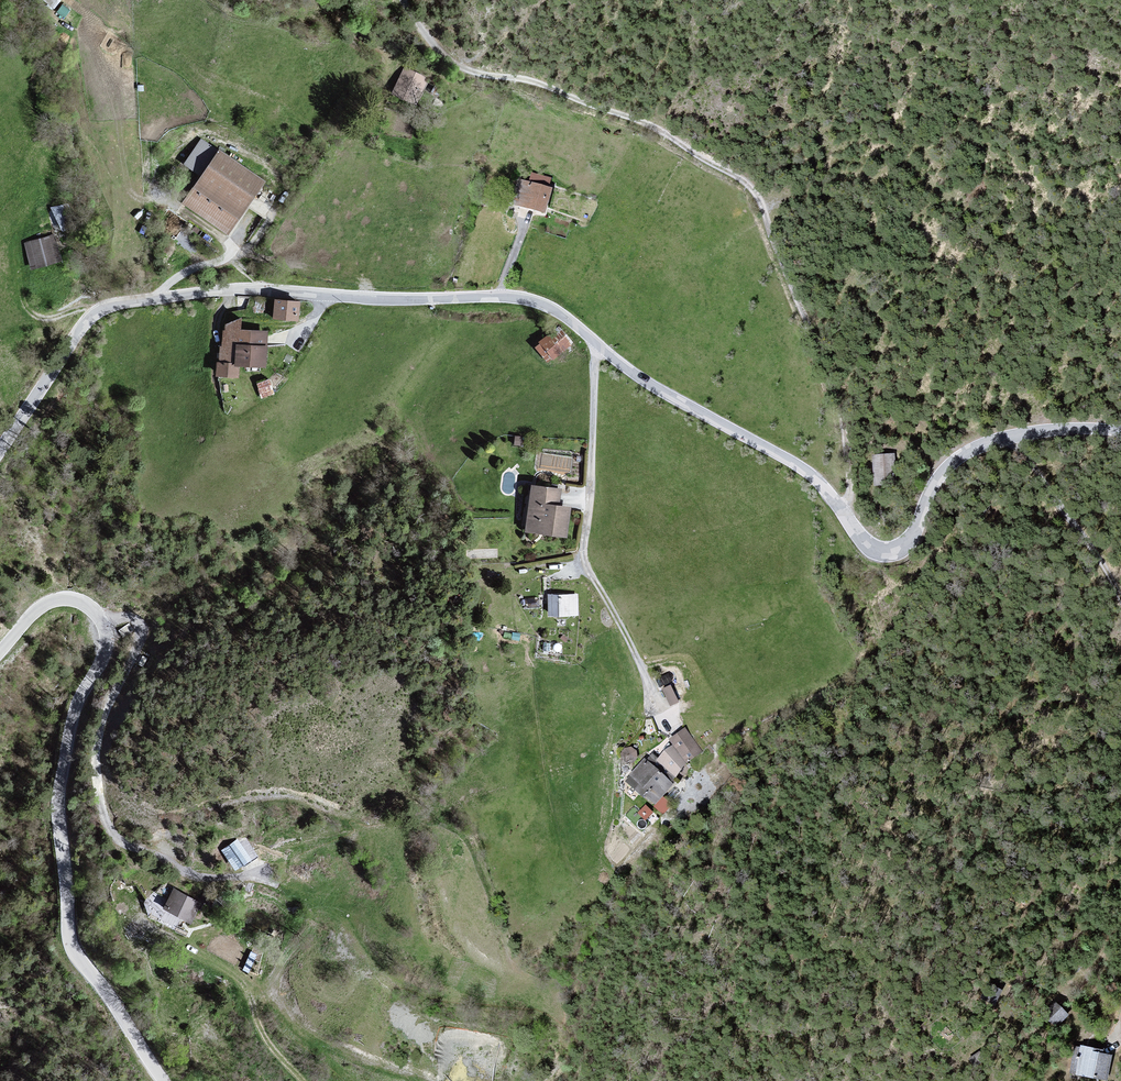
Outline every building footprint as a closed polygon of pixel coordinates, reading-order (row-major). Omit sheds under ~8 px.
[(405,64),(391,93),(415,105),(429,75),(405,64)] [(202,177),(183,204),(229,235),(266,181),(202,138),(183,164),(202,177)] [(529,180),(521,177),(513,204),(544,213),(555,177),(532,170),(529,180)] [(53,233),(24,241),(32,270),(61,262),(53,233)] [(297,315),(298,302),(276,300),(275,313),(274,319),(280,319),(280,314),(297,315)] [(236,375),(237,363),(239,333),(241,318),(227,324),(226,332),(221,363),(217,363),(218,373),(236,375)] [(549,365),(555,359),(552,355),(571,342),(560,329),(540,342),(535,347),(549,365)] [(239,333),(237,363),(241,363),(262,364),(264,334),(239,333)] [(257,384),(261,397),(273,393),(270,384),(269,379),(257,384)] [(876,485),(895,484),(893,455),(874,456),(876,485)] [(563,533),(567,509),(555,507),(551,507),(548,503),(550,490),(534,488),(528,528),(546,531),(548,534),(554,535),(557,532),(563,533)] [(467,585),(467,578),(458,577),(457,585),(467,585)] [(79,588),(85,583),(80,578),(74,584),(79,588)] [(550,614),(576,614),(576,595),(550,595),(550,614)] [(129,624),(118,630),(123,637),(133,630),(129,624)] [(672,683),(662,687),(670,705),(680,700),(672,683)] [(687,761),(700,751),(691,738),(685,730),(671,739),(677,747),(666,758),(662,754),(658,761),(652,756),(646,762),(645,761),(627,781),(644,797),(647,794),(654,801),(670,783),(669,783),(675,776),(687,761)] [(623,759),(627,762),(633,761),(636,757),(635,751),(631,748),(626,749),(622,754),(623,759)] [(639,812),(648,818),(654,809),(645,803),(639,812)] [(225,852),(236,867),(241,863),(244,866),(258,856),(247,841),(231,848),(225,852)] [(173,889),(144,864),(120,874),(126,885),(135,884),(145,899),(144,903),(160,922),(167,910),(182,918),(189,922),(199,903),(173,889)] [(994,1000),(999,990),(989,984),(983,994),(994,1000)] [(1055,1024),(1066,1013),(1056,1003),(1045,1013),(1055,1024)] [(1099,1051),(1082,1047),(1082,1049),(1076,1048),(1074,1057),(1082,1058),(1079,1071),(1105,1077),(1109,1056),(1099,1053),(1099,1051)]
